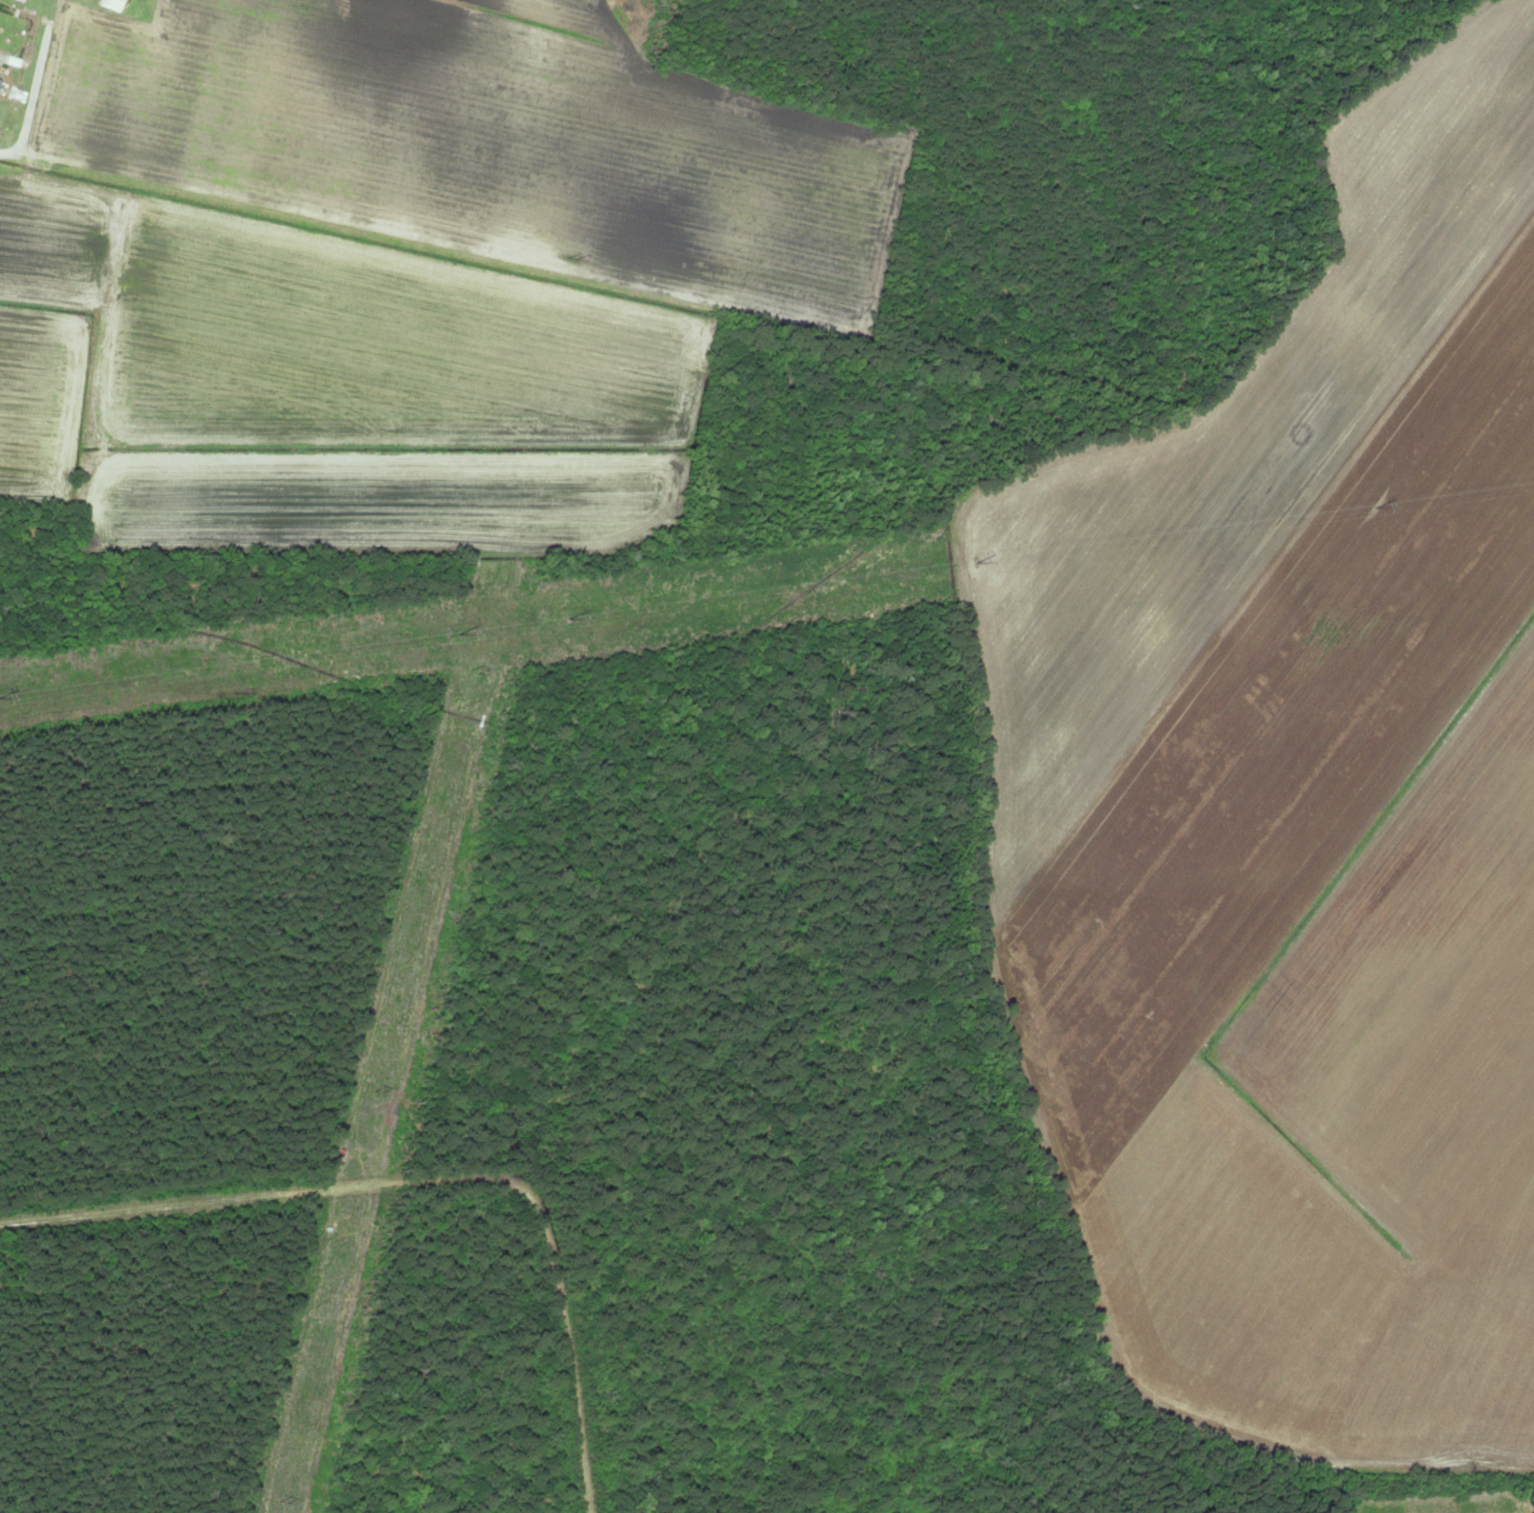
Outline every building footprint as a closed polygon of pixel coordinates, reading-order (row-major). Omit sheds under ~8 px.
[(118,12),(122,0),(100,0),(99,5),(118,12)]
